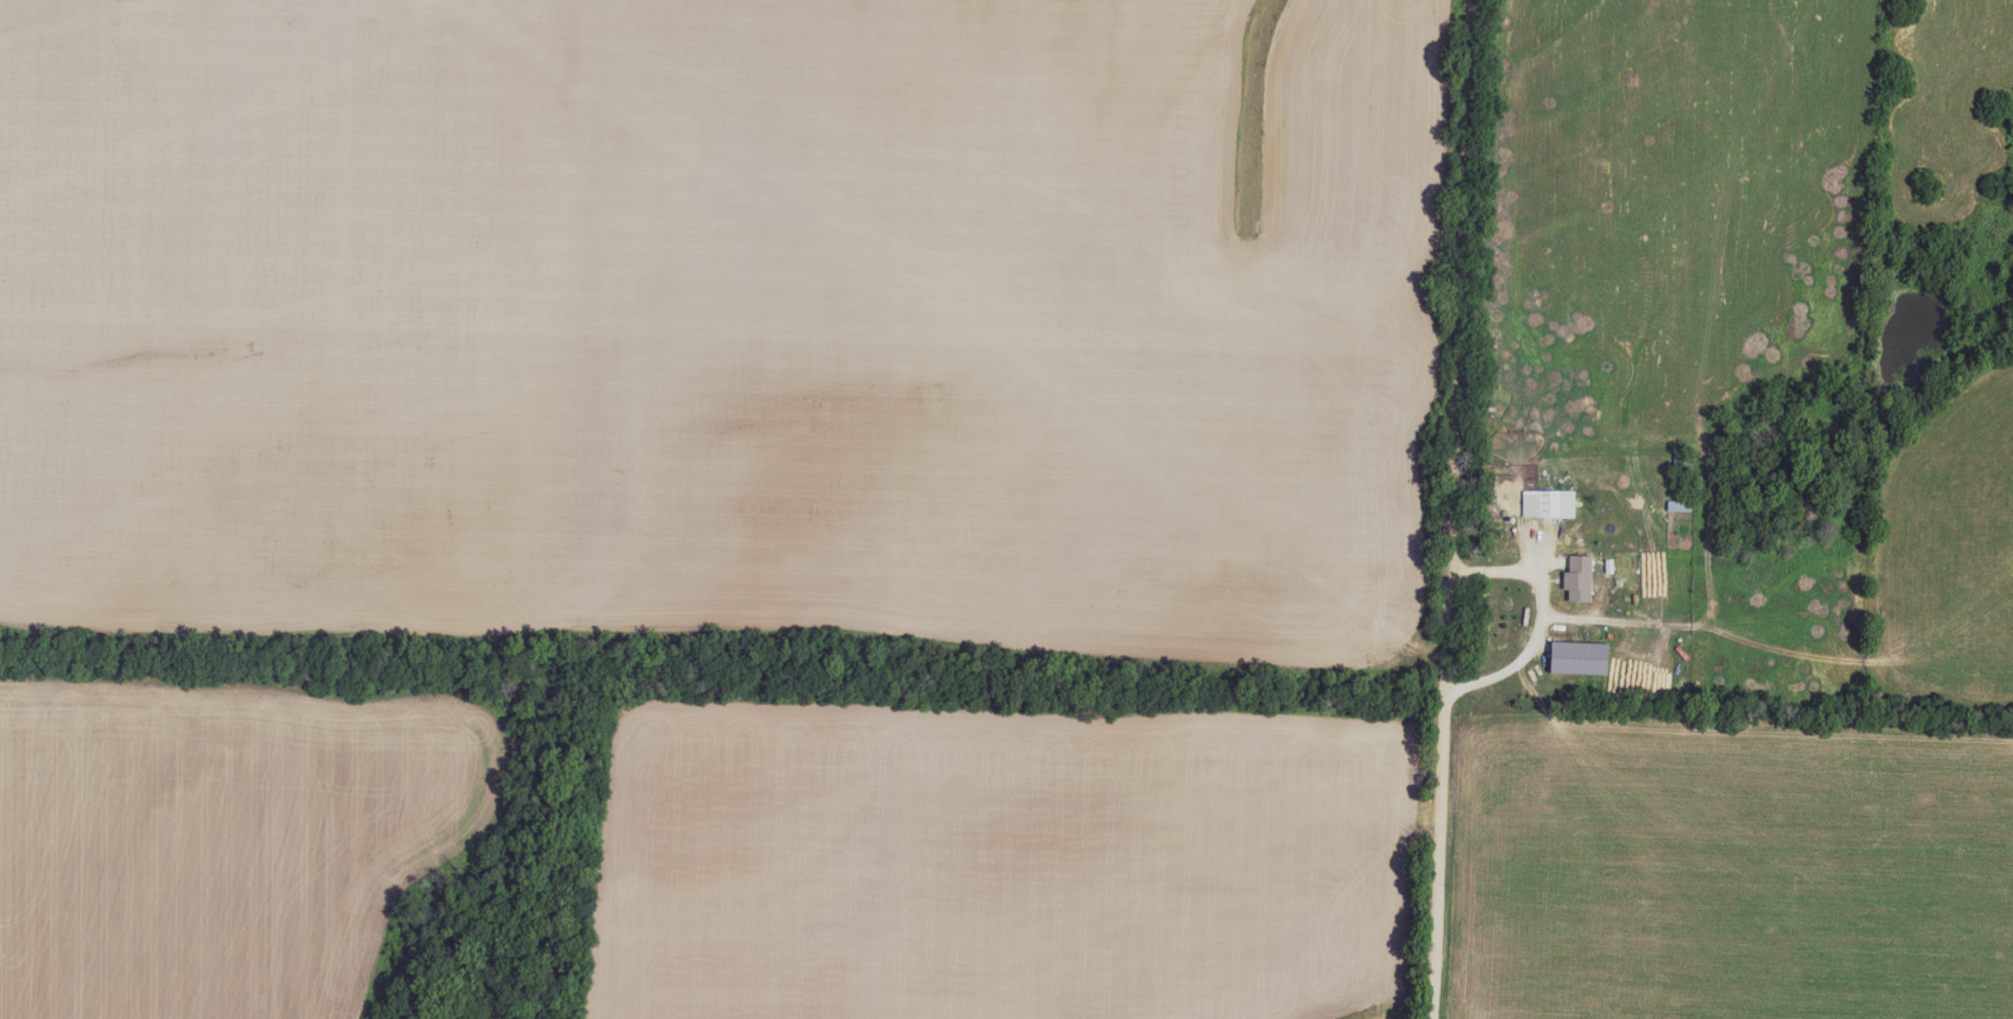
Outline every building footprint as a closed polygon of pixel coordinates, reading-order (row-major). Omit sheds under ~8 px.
[(1522,515),(1574,515),(1574,489),(1522,488),(1522,515)] [(1568,569),(1562,569),(1562,587),(1567,588),(1567,599),(1590,599),(1591,553),(1568,553),(1568,569)] [(1607,641),(1549,640),(1548,671),(1606,673),(1607,641)]
